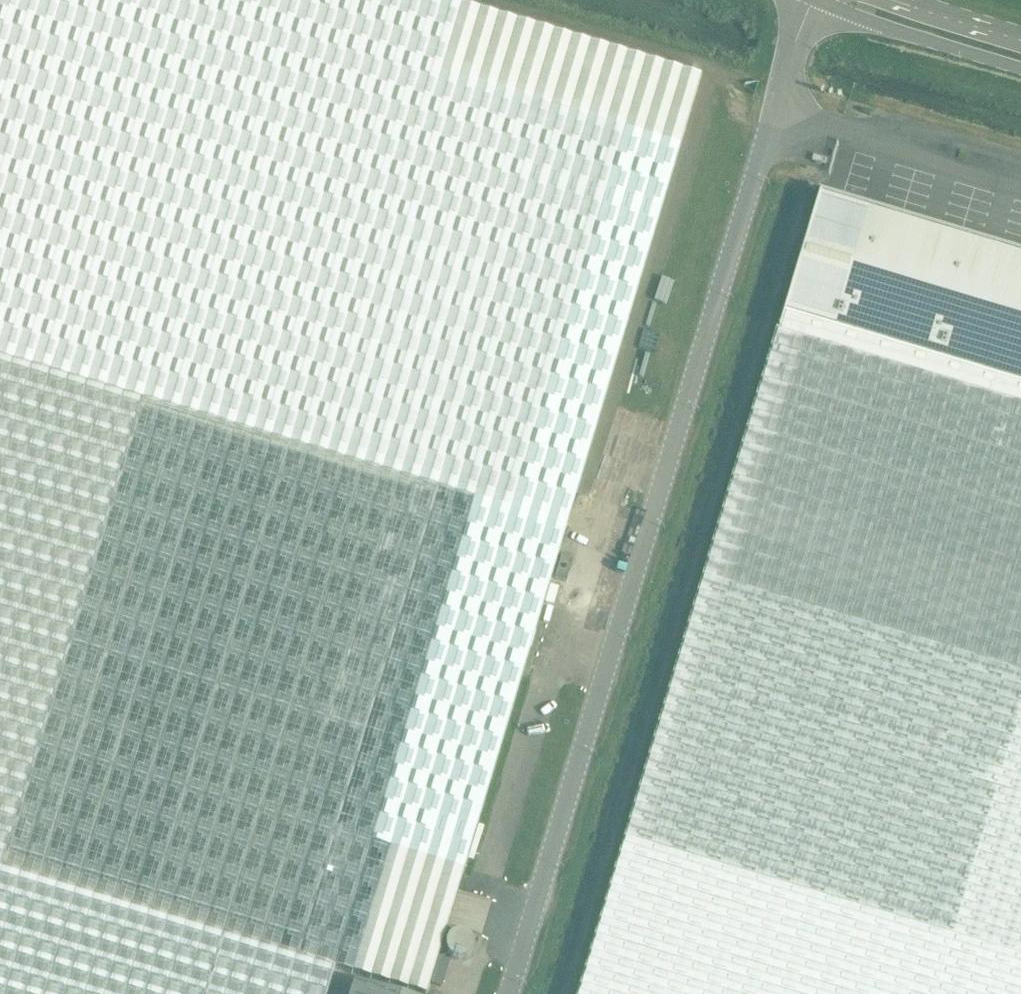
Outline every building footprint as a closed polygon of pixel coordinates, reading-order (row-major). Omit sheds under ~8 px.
[(442,0),(0,0),(0,993),(326,993),(334,967),(424,993),(427,993),(701,78),(442,0)] [(781,332),(1020,404),(1020,252),(939,227),(935,226),(922,222),(918,221),(826,194),(822,192),(781,332)] [(582,993),(1020,993),(1020,404),(781,332),(780,332),(582,993)] [(571,561),(560,557),(553,581),(565,584),(571,561)] [(354,981),(350,993),(398,993),(354,981)]
